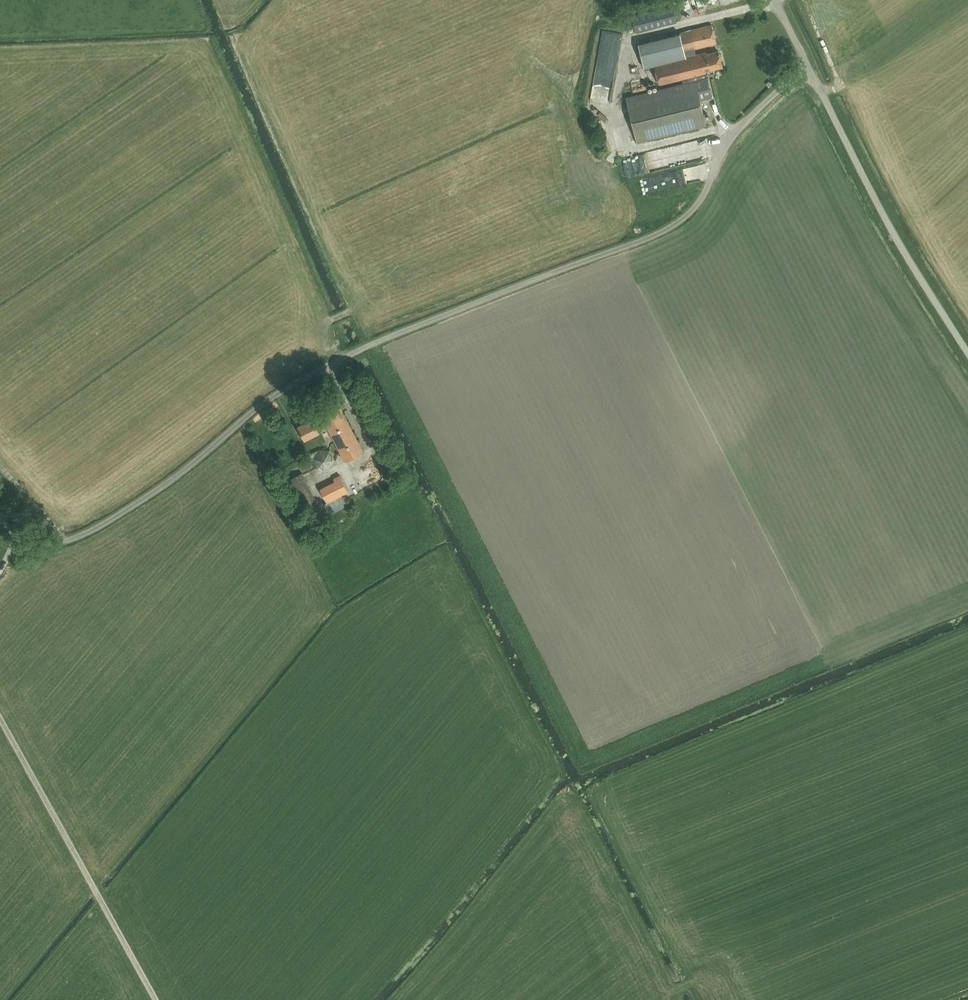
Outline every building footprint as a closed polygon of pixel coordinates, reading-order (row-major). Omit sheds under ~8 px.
[(706,9),(705,0),(695,0),(689,1),(690,11),(706,9)] [(635,32),(676,22),(672,6),(631,16),(635,32)] [(711,96),(708,82),(705,71),(722,67),(718,51),(706,54),(706,52),(696,54),(694,48),(716,43),(711,25),(680,33),(680,34),(638,44),(644,67),(654,64),(658,85),(682,79),(683,83),(625,97),(636,142),(706,125),(699,99),(711,96)] [(646,171),(649,185),(703,173),(700,159),(713,156),(709,138),(630,156),(634,173),(646,171)] [(312,418),(297,425),(304,439),(319,431),(318,430),(326,426),(344,462),(363,452),(340,407),(321,417),(322,418),(314,422),(312,418)] [(313,459),(318,468),(328,469),(335,460),(329,450),(319,449),(313,459)] [(324,517),(302,473),(291,479),(313,522),(324,517)] [(333,478),(334,481),(319,488),(329,508),(345,500),(342,495),(348,492),(339,475),(333,478)]
